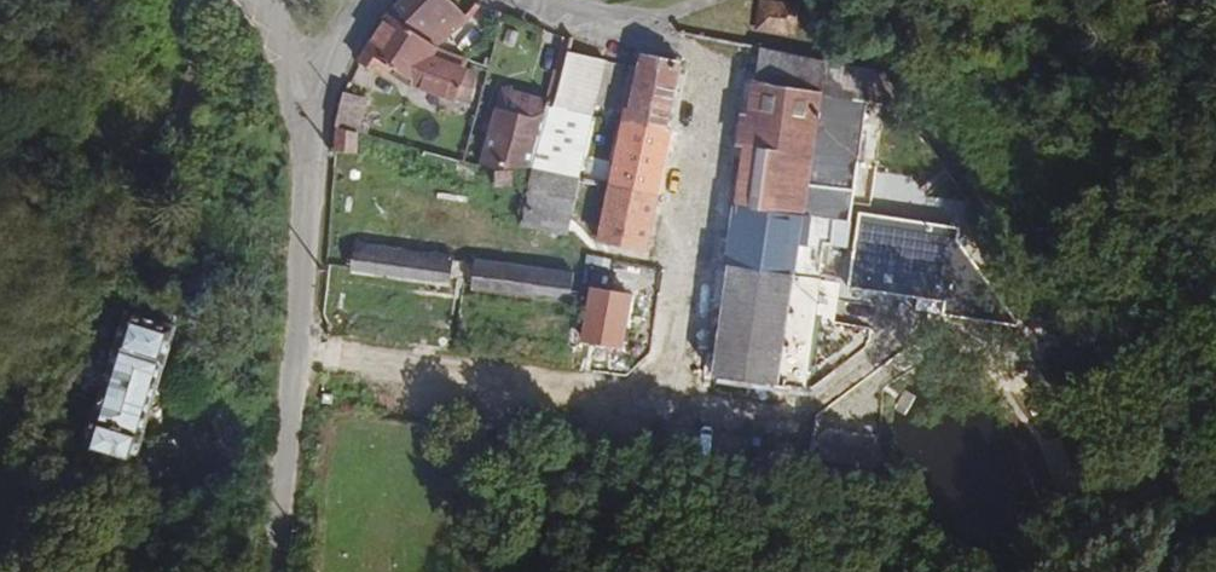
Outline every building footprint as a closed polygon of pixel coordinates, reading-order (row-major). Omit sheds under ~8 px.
[(470,29),(436,0),(417,0),(389,33),(365,81),(381,87),(384,80),(424,92),(423,98),(464,110),(476,71),(445,60),(470,29)] [(794,37),(797,4),(762,0),(758,33),(794,37)] [(247,42),(230,19),(225,35),(247,42)] [(674,140),(695,41),(667,37),(655,42),(652,57),(648,56),(630,133),(628,133),(607,234),(657,245),(680,141),(674,140)] [(784,279),(801,282),(809,229),(792,226),(798,189),(843,195),(846,170),(850,135),(853,114),(882,117),(864,69),(752,50),(721,266),(784,279)] [(578,185),(607,75),(571,66),(560,108),(543,173),(578,185)] [(543,173),(560,108),(517,96),(494,174),(543,173)] [(379,145),(386,115),(359,108),(352,139),(372,144),(379,145)] [(865,172),(870,138),(850,135),(846,170),(865,172)] [(366,167),(372,144),(352,139),(347,163),(366,167)] [(566,227),(578,185),(543,173),(540,184),(536,200),(531,218),(566,227)] [(536,200),(540,184),(509,180),(506,197),(536,200)] [(838,222),(843,195),(798,189),(792,226),(809,229),(801,282),(809,283),(814,246),(834,249),(838,222)] [(1015,325),(947,250),(948,238),(838,222),(834,249),(831,268),(842,270),(840,290),(915,301),(939,305),(937,315),(937,318),(1012,328),(1015,325)] [(459,294),(462,264),(363,253),(359,282),(459,294)] [(776,328),(784,279),(721,266),(713,321),(776,328)] [(558,305),(562,276),(486,267),(482,296),(558,305)] [(582,308),(585,279),(562,276),(558,305),(582,308)] [(822,361),(827,327),(803,323),(809,283),(801,282),(784,279),(776,328),(776,332),(775,339),(772,375),(792,376),(816,364),(817,360),(822,361)] [(628,314),(629,303),(600,300),(600,310),(628,314)] [(937,315),(939,305),(915,301),(913,310),(937,315)] [(625,340),(628,314),(600,310),(597,337),(625,340)] [(137,471),(181,326),(134,311),(89,457),(137,471)] [(776,332),(776,328),(713,321),(712,330),(775,339),(776,332)] [(772,375),(775,339),(712,330),(705,374),(771,386),(772,375)] [(881,486),(885,455),(836,448),(831,480),(881,486)]
